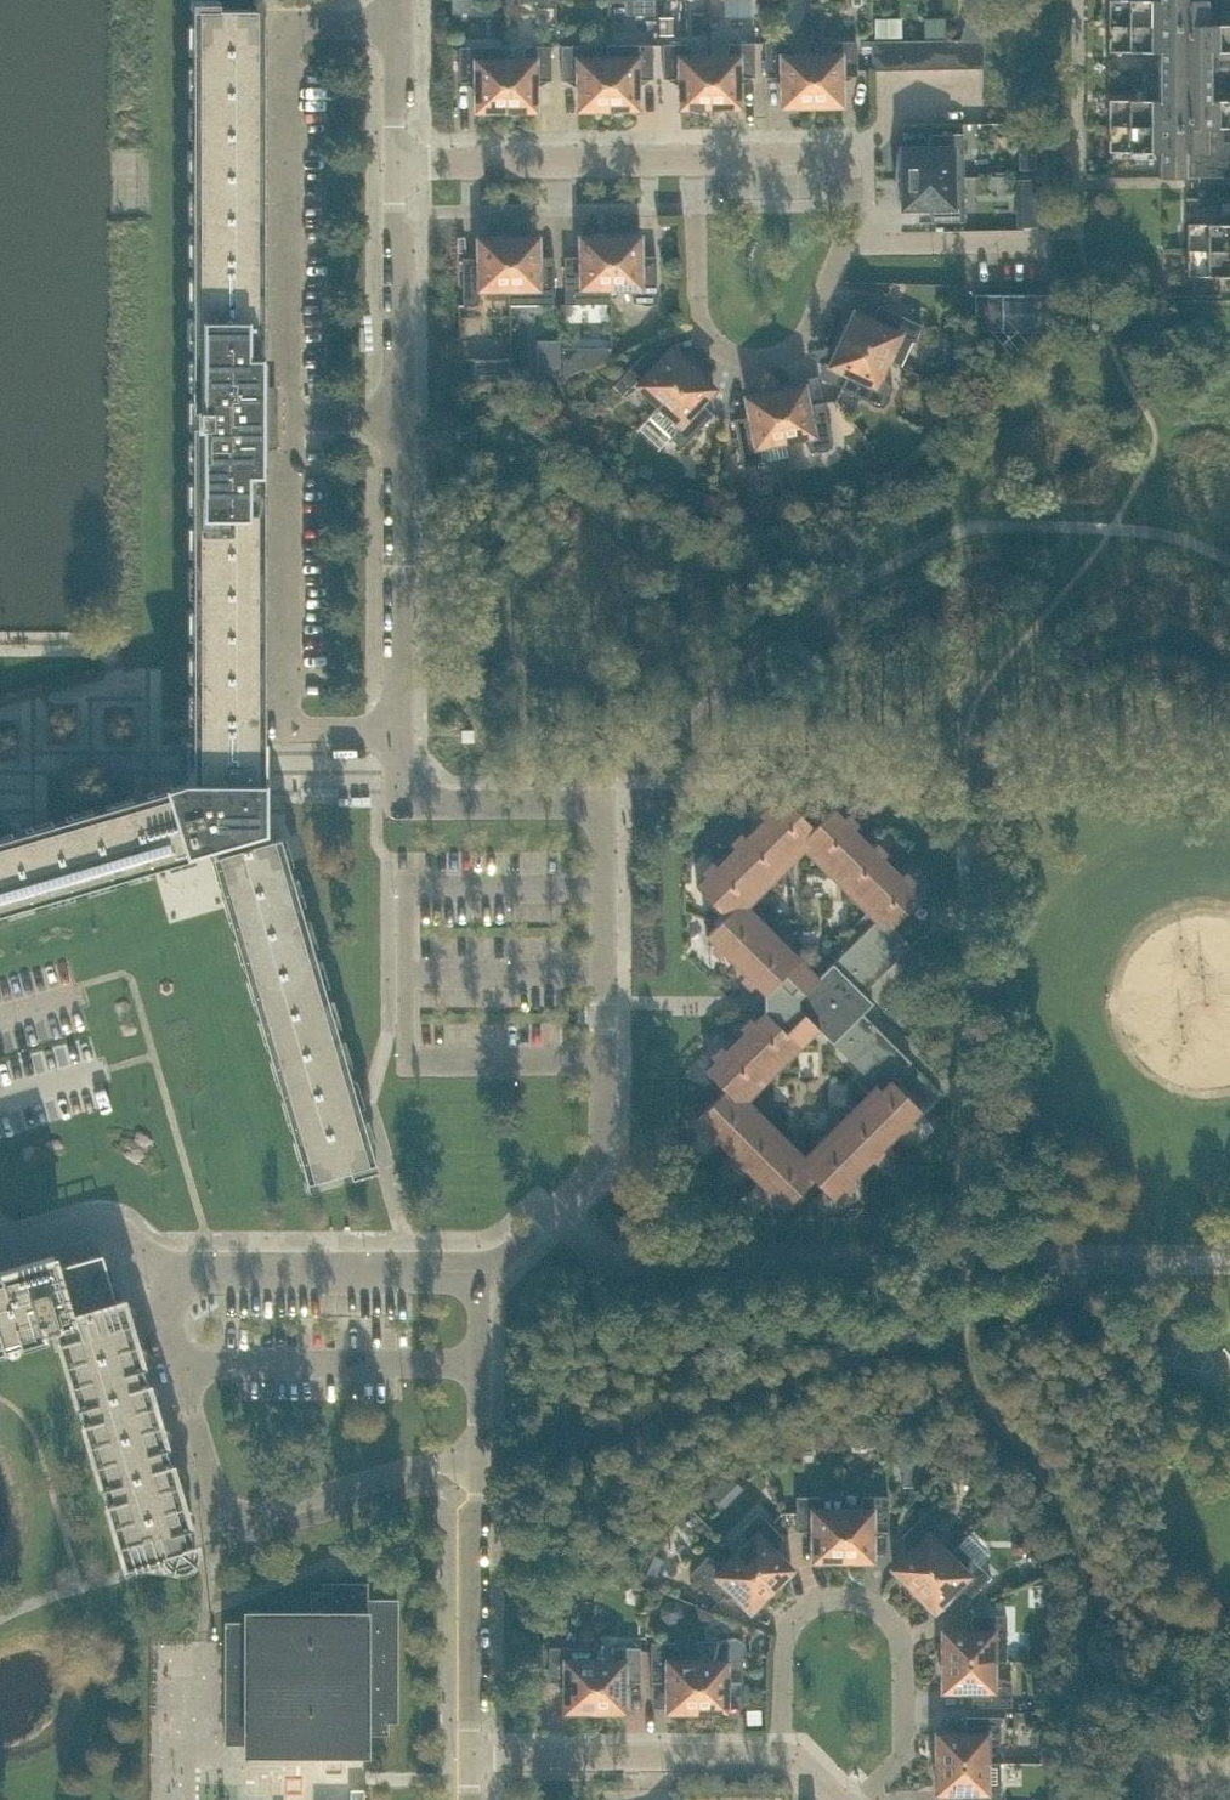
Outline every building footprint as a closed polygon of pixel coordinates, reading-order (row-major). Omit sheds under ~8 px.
[(961,39),(968,39),(984,38),(984,18),(983,0),(967,0),(968,17),(966,17),(966,18),(966,20),(961,39)] [(1110,51),(1159,51),(1158,75),(1209,75),(1210,51),(1229,51),(1229,23),(1213,23),(1213,9),(1229,9),(1229,0),(1110,0),(1110,51)] [(110,872),(110,871),(215,840),(313,1179),(368,1162),(374,1161),(358,1106),(287,862),(280,836),(274,838),(264,841),(260,827),(264,826),(264,820),(263,820),(263,787),(264,787),(264,781),(257,781),(256,781),(256,779),(257,779),(257,743),(256,743),(256,742),(256,741),(257,741),(264,741),(264,713),(262,713),(262,702),(264,702),(264,692),(262,692),(262,682),(264,682),(264,672),(262,672),(262,661),(264,661),(264,651),(262,651),(262,640),(264,640),(264,630),(262,630),(262,619),(264,619),(264,609),(262,609),(262,598),(264,598),(264,588),(262,588),(262,577),(264,577),(264,567),(262,567),(262,556),(264,556),(264,547),(262,546),(262,535),(264,535),(264,526),(262,526),(262,515),(264,515),(264,504),(262,504),(262,493),(264,493),(264,483),(262,483),(262,472),(264,472),(264,448),(264,447),(264,445),(264,436),(275,436),(275,396),(264,396),(264,386),(264,385),(264,384),(264,339),(262,339),(262,328),(264,328),(264,318),(262,318),(262,307),(264,307),(264,297),(262,297),(262,286),(264,286),(264,276),(262,276),(262,266),(264,266),(264,254),(262,254),(262,244),(264,244),(264,233),(262,233),(262,223),(264,223),(264,213),(262,213),(262,202),(264,202),(264,192),(262,192),(262,181),(264,181),(264,171),(262,171),(262,160),(264,160),(264,150),(262,150),(262,139),(264,139),(264,129),(262,129),(262,118),(264,118),(264,108),(262,108),(262,97),(264,97),(264,87),(262,87),(262,76),(264,76),(264,66),(262,66),(262,56),(264,56),(264,46),(262,46),(262,35),(264,35),(264,8),(257,8),(199,7),(199,742),(199,743),(199,750),(199,755),(199,769),(199,774),(199,779),(200,781),(187,781),(187,782),(185,782),(173,785),(174,787),(175,792),(15,839),(15,838),(14,838),(0,842),(0,904),(110,872)] [(900,19),(874,19),(874,36),(900,36),(900,19)] [(968,39),(968,68),(984,68),(984,38),(968,39)] [(920,39),(904,40),(904,69),(920,69),(920,39)] [(936,39),(920,39),(920,69),(936,69),(936,39)] [(952,39),(936,39),(936,69),(952,68),(952,39)] [(961,39),(952,39),(952,68),(968,68),(968,39),(961,39)] [(888,40),(872,40),(873,70),(888,69),(888,40)] [(904,40),(888,40),(888,69),(904,69),(904,40)] [(845,75),(858,75),(857,41),(832,41),(832,43),(828,55),(811,55),(812,109),(815,109),(821,108),(826,107),(830,104),(842,104),(841,79),(845,75)] [(743,77),(755,77),(755,42),(730,43),(729,44),(726,56),(710,57),(710,111),(713,111),(718,110),(723,108),(728,106),(739,106),(739,80),(743,77)] [(795,55),(791,43),(791,42),(766,42),(766,77),(780,76),(783,80),(783,105),(794,105),(799,107),(804,109),(810,109),(812,109),(811,55),(795,55)] [(693,57),(689,45),(689,43),(664,43),(664,78),(678,78),(681,81),(681,106),(692,106),(697,109),(702,110),(708,111),(710,111),(710,57),(693,57)] [(628,44),(607,45),(608,58),(608,70),(608,112),(611,112),(617,111),(622,110),(626,107),(638,107),(637,86),(637,84),(637,82),(641,78),(652,78),(654,78),(653,44),(632,44),(628,44)] [(587,45),(562,45),(562,80),(564,80),(576,79),(579,83),(579,87),(579,108),(590,108),(595,110),(600,112),(606,112),(608,112),(608,70),(608,58),(591,58),(587,46),(587,45)] [(478,46),(460,47),(460,81),(462,81),(474,81),(477,84),(477,89),(477,110),(488,110),(493,112),(498,113),(503,114),(506,114),(506,66),(506,60),(506,46),(486,46),(478,46)] [(523,60),(506,60),(506,66),(506,114),(509,114),(514,113),(519,111),(524,109),(536,109),(535,88),(535,86),(535,83),(539,80),(550,80),(552,80),(552,46),(526,46),(526,47),(523,60)] [(1158,75),(1158,99),(1109,99),(1109,151),(1158,151),(1159,176),(1229,176),(1229,141),(1214,141),(1213,126),(1229,126),(1229,99),(1209,99),(1209,75),(1158,75)] [(964,176),(963,132),(934,133),(934,147),(926,148),(898,148),(895,175),(895,177),(964,176)] [(965,220),(964,176),(895,177),(895,179),(899,207),(927,206),(935,206),(935,220),(935,221),(965,220)] [(1188,223),(1188,276),(1229,276),(1229,223),(1188,223)] [(612,302),(611,286),(610,232),(608,232),(602,233),(597,235),(592,237),(581,237),(582,253),(578,257),(565,256),(566,304),(612,302)] [(624,234),(619,233),(613,232),(610,232),(611,286),(629,286),(634,301),(634,302),(641,302),(645,304),(650,304),(655,302),(657,302),(657,299),(659,295),(659,290),(657,286),(656,255),(643,255),(640,252),(640,236),(628,236),(624,234)] [(509,288),(508,234),(506,234),(500,235),(495,236),(490,238),(479,239),(479,254),(476,258),(463,258),(463,305),(477,305),(482,288),(509,288)] [(522,236),(517,234),(511,234),(508,234),(509,288),(509,304),(555,303),(554,256),(541,257),(538,253),(537,238),(526,238),(522,236)] [(975,330),(1053,330),(1053,293),(975,294),(975,330)] [(840,334),(839,337),(888,360),(900,365),(912,340),(914,340),(921,324),(879,305),(879,306),(874,317),(870,319),(867,317),(855,312),(850,322),(847,325),(843,329),(840,334)] [(835,355),(831,365),(845,372),(846,376),(841,387),(841,388),(868,401),(871,405),(876,407),(881,407),(883,408),(884,406),(888,402),(890,398),(890,393),(893,386),(892,386),(880,376),(888,360),(839,337),(838,339),(836,344),(835,349),(835,355)] [(646,351),(614,385),(625,395),(626,394),(639,386),(659,404),(696,365),(694,363),(689,360),(684,357),(679,356),(671,348),(663,357),(660,360),(656,360),(648,352),(646,351)] [(475,377),(474,358),(460,358),(460,377),(475,377)] [(559,363),(537,363),(537,373),(560,373),(559,363)] [(659,404),(650,415),(672,436),(671,438),(682,448),(714,413),(712,411),(703,404),(703,399),(706,397),(714,388),(706,380),(704,375),(701,371),(698,367),(696,365),(659,404)] [(810,404),(807,401),(804,386),(793,388),(787,387),(782,386),(777,387),(774,387),(785,440),(803,437),(809,450),(810,452),(817,450),(821,452),(826,451),(830,448),(833,447),(832,445),(833,440),(832,435),(830,431),(824,402),(810,404)] [(767,444),(785,440),(774,387),(772,388),(767,390),(762,392),(757,395),(747,397),(750,413),(747,416),(734,419),(740,449),(739,454),(740,459),(743,463),(743,465),(746,465),(750,466),(755,465),(759,462),(766,461),(766,459),(767,444)] [(304,682),(332,682),(331,644),(303,645),(304,682)] [(474,741),(474,729),(462,729),(462,741),(474,741)] [(863,1012),(873,1002),(863,992),(911,944),(892,925),(921,896),(833,808),(814,826),(785,798),(697,886),(726,915),(706,934),(765,993),(759,998),(759,1002),(759,1006),(765,1012),(706,1070),(726,1090),(697,1119),(785,1207),(814,1178),(833,1197),(921,1109),(892,1080),(912,1061),(863,1012)] [(158,1062),(171,1059),(169,1051),(198,1043),(192,1020),(150,1032),(158,1062)] [(5,1197),(34,1190),(19,1130),(0,1135),(0,1176),(5,1197)] [(39,1326),(39,1327),(54,1322),(59,1339),(59,1340),(60,1344),(61,1344),(61,1343),(68,1341),(127,1542),(133,1564),(135,1564),(134,1562),(135,1562),(142,1560),(163,1554),(164,1556),(165,1558),(167,1560),(168,1562),(170,1563),(172,1564),(175,1565),(177,1566),(179,1566),(182,1565),(184,1565),(186,1564),(188,1563),(190,1562),(192,1560),(193,1558),(194,1556),(195,1554),(196,1552),(196,1550),(196,1547),(196,1545),(195,1540),(194,1541),(192,1535),(193,1535),(192,1530),(191,1531),(189,1525),(190,1525),(189,1520),(189,1521),(184,1505),(183,1500),(182,1501),(178,1485),(179,1485),(177,1480),(172,1465),(173,1465),(171,1460),(170,1460),(169,1455),(170,1455),(169,1450),(168,1450),(166,1445),(167,1445),(166,1440),(165,1440),(161,1425),(160,1420),(159,1420),(154,1405),(155,1405),(154,1400),(153,1400),(149,1385),(148,1380),(147,1380),(145,1375),(146,1375),(145,1370),(144,1370),(143,1365),(144,1365),(142,1360),(137,1345),(138,1344),(136,1340),(135,1340),(131,1324),(132,1323),(130,1319),(125,1303),(126,1303),(124,1299),(123,1299),(122,1298),(116,1300),(116,1298),(115,1298),(112,1285),(111,1281),(110,1281),(106,1265),(105,1261),(104,1261),(102,1252),(93,1255),(93,1254),(88,1256),(76,1259),(71,1261),(59,1264),(57,1265),(55,1260),(56,1260),(54,1255),(53,1255),(53,1254),(48,1255),(49,1256),(38,1259),(38,1258),(33,1260),(34,1260),(23,1263),(19,1264),(19,1265),(13,1266),(13,1265),(9,1267),(9,1268),(3,1269),(3,1268),(0,1269),(0,1338),(39,1326)] [(826,1509),(823,1497),(823,1495),(797,1496),(797,1530),(810,1530),(813,1533),(813,1559),(825,1559),(829,1561),(835,1563),(840,1563),(843,1563),(842,1509),(826,1509)] [(875,1530),(888,1530),(888,1496),(863,1496),(863,1497),(859,1509),(842,1509),(843,1563),(845,1563),(851,1562),(856,1561),(861,1559),(872,1559),(872,1533),(875,1530)] [(774,1545),(783,1536),(759,1511),(741,1529),(742,1530),(748,1541),(736,1553),(774,1592),(776,1590),(779,1585),(782,1581),(784,1576),(792,1568),(774,1550),(774,1545)] [(944,1531),(945,1529),(927,1511),(902,1536),(912,1545),(912,1550),(893,1568),(901,1576),(903,1581),(906,1585),(909,1590),(911,1592),(949,1553),(937,1542),(944,1531)] [(772,1593),(774,1592),(736,1553),(724,1565),(710,1555),(709,1554),(691,1572),(718,1600),(728,1591),(732,1591),(750,1609),(758,1601),(763,1599),(768,1597),(772,1593)] [(972,1559),(961,1565),(949,1553),(911,1592),(913,1593),(917,1597),(922,1599),(927,1601),(935,1609),(953,1591),(957,1591),(967,1600),(991,1576),(973,1558),(972,1559)] [(398,1654),(398,1598),(367,1598),(367,1582),(324,1582),(324,1591),(312,1591),(312,1612),(247,1612),(247,1621),(226,1621),(226,1742),(247,1742),(247,1752),(367,1752),(367,1732),(388,1732),(388,1719),(397,1719),(398,1654)] [(1005,1640),(1007,1640),(1007,1614),(972,1614),(972,1628),(969,1631),(943,1631),(943,1642),(941,1647),(940,1652),(939,1657),(939,1660),(993,1660),(993,1643),(1005,1640)] [(740,1639),(736,1637),(731,1637),(726,1639),(719,1639),(713,1660),(697,1660),(697,1714),(700,1714),(705,1713),(710,1712),(715,1710),(726,1710),(726,1684),(730,1681),(743,1681),(743,1655),(745,1651),(744,1645),(743,1641),(743,1639),(740,1639)] [(680,1660),(676,1643),(676,1642),(651,1642),(651,1681),(665,1681),(668,1684),(668,1709),(678,1709),(684,1712),(689,1714),(694,1714),(697,1714),(697,1660),(680,1660)] [(578,1660),(575,1648),(575,1646),(549,1647),(549,1681),(563,1681),(566,1684),(566,1710),(577,1710),(582,1712),(587,1714),(592,1714),(595,1714),(595,1660),(578,1660)] [(628,1681),(641,1681),(641,1646),(615,1646),(615,1648),(612,1660),(595,1660),(595,1714),(598,1714),(603,1713),(608,1712),(613,1710),(624,1710),(624,1684),(628,1681)] [(1009,1680),(993,1676),(993,1660),(939,1660),(939,1663),(940,1668),(941,1673),(943,1678),(943,1689),(969,1689),(972,1693),(972,1705),(1011,1706),(1011,1680),(1009,1680)] [(999,1742),(1001,1742),(1000,1716),(966,1716),(966,1729),(963,1733),(937,1733),(937,1744),(935,1748),(933,1754),(933,1759),(933,1762),(987,1762),(987,1745),(999,1742)] [(987,1778),(987,1762),(933,1762),(933,1764),(934,1770),(935,1775),(937,1780),(937,1791),(963,1791),(966,1794),(966,1799),(1000,1799),(1000,1782),(999,1782),(987,1778)] [(364,1791),(349,1791),(349,1799),(364,1799),(364,1791)]
